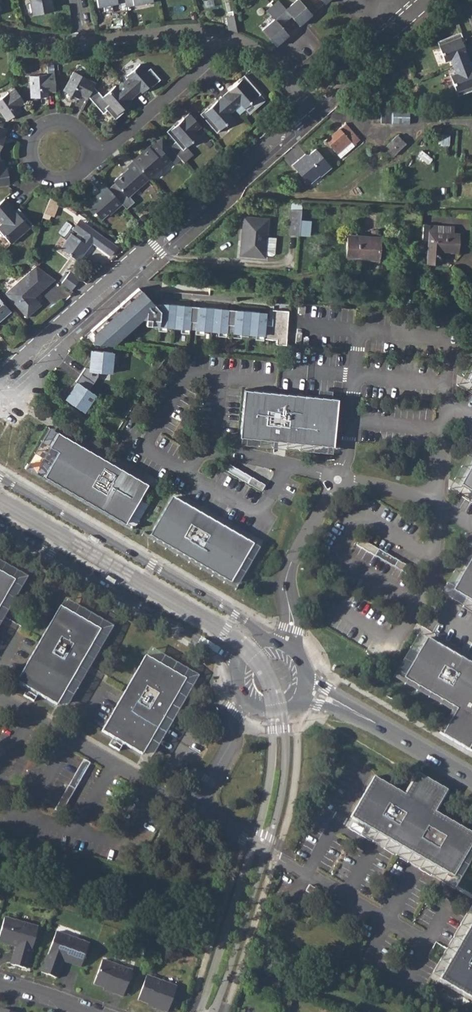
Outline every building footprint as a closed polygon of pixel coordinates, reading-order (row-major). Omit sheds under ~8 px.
[(32,15),(53,11),(51,0),(29,0),(32,15)] [(272,5),(286,21),(291,16),(299,26),(312,15),(299,0),(296,0),(286,9),(278,0),(272,5)] [(280,25),(286,21),(272,5),(266,10),(274,19),(262,30),(276,46),(288,35),(280,25)] [(237,32),(234,16),(226,17),(229,30),(237,32)] [(460,32),(437,41),(445,61),(450,59),(453,67),(469,61),(462,42),(464,41),(460,32)] [(471,90),(471,68),(469,61),(453,67),(455,73),(450,75),(458,96),(471,90)] [(128,78),(123,83),(134,95),(140,90),(141,92),(150,85),(151,87),(160,79),(150,68),(146,71),(139,64),(126,76),(128,78)] [(93,86),(95,83),(74,71),(63,90),(78,98),(80,95),(87,98),(88,97),(93,86)] [(55,92),(54,74),(29,76),(31,97),(48,96),(48,92),(55,92)] [(238,83),(223,96),(235,109),(240,104),(244,108),(260,94),(244,75),(237,81),(238,83)] [(134,95),(123,83),(117,88),(115,86),(103,97),(93,86),(88,97),(103,114),(107,110),(115,120),(123,112),(121,110),(130,102),(128,101),(134,95)] [(14,88),(0,98),(0,111),(7,120),(21,110),(18,107),(25,102),(14,88)] [(235,109),(223,96),(208,109),(207,108),(200,114),(217,133),(233,118),(229,114),(235,109)] [(386,122),(386,124),(410,124),(410,110),(393,110),(393,111),(386,111),(386,113),(381,113),(381,114),(381,122),(386,122)] [(201,126),(189,113),(175,126),(173,125),(166,131),(183,150),(199,135),(195,131),(201,126)] [(373,114),(373,122),(381,122),(381,114),(373,114)] [(355,145),(360,140),(346,123),(326,141),(341,158),(355,146),(355,145)] [(392,156),(406,143),(398,135),(385,149),(392,156)] [(176,154),(162,138),(156,143),(170,160),(176,154)] [(170,160),(156,143),(150,148),(144,154),(141,154),(133,160),(149,179),(150,178),(154,178),(161,172),(161,168),(170,160)] [(331,167),(315,149),(308,155),(304,155),(304,159),(300,162),(298,160),(291,166),(307,183),(310,183),(319,176),(320,177),(331,167)] [(9,184),(7,167),(5,167),(3,160),(0,160),(0,186),(9,184)] [(149,179),(133,160),(126,166),(128,168),(130,170),(126,173),(122,173),(115,180),(115,182),(128,197),(149,179)] [(121,203),(104,184),(97,190),(100,193),(85,206),(93,214),(95,212),(101,219),(107,213),(109,214),(121,203)] [(44,213),(53,216),(62,202),(52,195),(50,199),(44,213)] [(4,198),(0,202),(0,222),(2,223),(0,225),(0,231),(11,243),(21,235),(23,237),(35,227),(28,220),(26,223),(18,214),(4,198)] [(291,209),(289,235),(299,235),(302,210),(291,209)] [(420,225),(422,211),(406,209),(405,223),(420,225)] [(26,223),(28,220),(21,211),(18,214),(26,223)] [(267,237),(268,219),(246,217),(244,243),(241,242),(240,255),(265,257),(266,255),(267,237)] [(457,252),(459,234),(430,232),(430,224),(423,224),(422,240),(428,241),(427,263),(431,263),(431,265),(437,265),(437,264),(441,264),(442,252),(457,252)] [(83,236),(81,240),(72,233),(66,242),(68,243),(63,250),(79,261),(92,242),(111,256),(117,247),(89,226),(82,235),(83,236)] [(380,260),(381,237),(369,236),(369,238),(347,237),(346,258),(380,260)] [(267,237),(266,255),(272,255),(275,254),(276,238),(267,237)] [(49,249),(35,245),(32,257),(46,261),(49,249)] [(31,271),(46,288),(56,279),(37,266),(31,271)] [(71,269),(62,282),(72,290),(82,277),(71,269)] [(6,294),(27,318),(42,305),(35,298),(32,295),(34,292),(37,296),(46,288),(31,271),(6,294)] [(234,322),(234,326),(233,333),(263,335),(262,339),(276,340),(276,344),(286,345),(288,311),(272,310),(271,321),(271,325),(265,325),(265,317),(266,314),(259,313),(259,312),(185,307),(185,306),(167,304),(167,305),(153,304),(139,288),(90,331),(93,334),(93,343),(113,344),(116,341),(114,339),(119,334),(120,334),(128,327),(127,326),(134,320),(135,321),(143,314),(142,313),(145,310),(147,312),(146,325),(189,329),(190,322),(190,318),(197,319),(197,323),(196,329),(203,331),(226,332),(227,326),(228,321),(234,322)] [(10,311),(0,299),(0,320),(10,311)] [(114,339),(116,341),(142,319),(146,319),(147,312),(145,310),(142,313),(143,314),(135,321),(134,320),(127,326),(128,327),(120,334),(119,334),(114,339)] [(112,350),(88,347),(86,367),(86,370),(98,371),(110,372),(112,350)] [(98,371),(86,370),(86,367),(85,366),(81,372),(94,381),(97,376),(98,371)] [(462,383),(459,388),(471,395),(471,385),(471,384),(471,383),(471,366),(462,383)] [(81,372),(75,379),(88,388),(94,381),(81,372)] [(75,379),(63,397),(82,411),(95,393),(88,388),(75,379)] [(279,392),(244,389),(240,436),(279,440),(333,445),(338,398),(306,395),(279,392)] [(49,446),(58,431),(49,426),(24,468),(124,525),(125,522),(44,475),(58,451),(49,446)] [(109,461),(58,431),(49,446),(58,451),(44,475),(125,522),(148,483),(109,461)] [(471,473),(471,455),(451,492),(471,504),(471,494),(463,489),(471,473)] [(463,489),(471,494),(471,473),(463,489)] [(172,497),(165,493),(141,535),(235,589),(260,548),(253,544),(230,583),(149,536),(172,497)] [(220,525),(172,497),(149,536),(230,583),(253,544),(220,525)] [(356,545),(375,556),(379,549),(365,541),(360,538),(356,545)] [(375,556),(408,574),(411,568),(379,549),(375,556)] [(455,593),(471,564),(471,549),(443,597),(471,613),(471,603),(455,593)] [(0,561),(0,572),(15,580),(0,606),(0,625),(2,622),(3,620),(28,577),(23,574),(0,561)] [(471,603),(471,564),(455,593),(471,603)] [(15,580),(0,572),(0,606),(15,580)] [(65,598),(60,606),(100,629),(80,665),(57,705),(62,708),(65,710),(87,672),(88,670),(113,626),(109,623),(65,598)] [(100,629),(60,606),(16,681),(57,705),(80,665),(100,629)] [(396,681),(454,715),(457,711),(406,681),(429,642),(422,637),(396,681)] [(429,642),(406,681),(457,711),(454,715),(442,736),(468,751),(471,744),(471,666),(459,659),(429,642)] [(150,647),(145,655),(186,679),(165,714),(142,754),(147,757),(151,759),(172,721),(174,719),(199,675),(196,673),(150,647)] [(186,679),(145,655),(102,731),(142,754),(165,714),(186,679)] [(84,759),(69,785),(75,789),(90,762),(84,759)] [(417,773),(415,777),(405,794),(374,776),(351,817),(454,876),(471,845),(471,832),(435,811),(445,794),(447,790),(417,773)] [(75,789),(69,785),(63,796),(69,800),(75,789)] [(63,796),(55,809),(61,813),(69,800),(63,796)] [(351,817),(345,826),(454,889),(471,858),(471,845),(454,876),(351,817)] [(320,891),(308,883),(305,891),(316,898),(320,891)] [(432,974),(440,979),(471,923),(471,904),(432,974)] [(4,917),(0,933),(0,942),(16,946),(11,964),(26,968),(38,926),(4,917)] [(471,997),(471,923),(440,979),(471,997)] [(89,943),(56,931),(41,972),(56,977),(63,960),(81,967),(89,943)] [(132,970),(102,959),(94,984),(104,987),(112,990),(111,992),(123,996),(132,970)] [(177,986),(146,975),(138,999),(149,1003),(156,1006),(155,1007),(167,1011),(177,986)]
